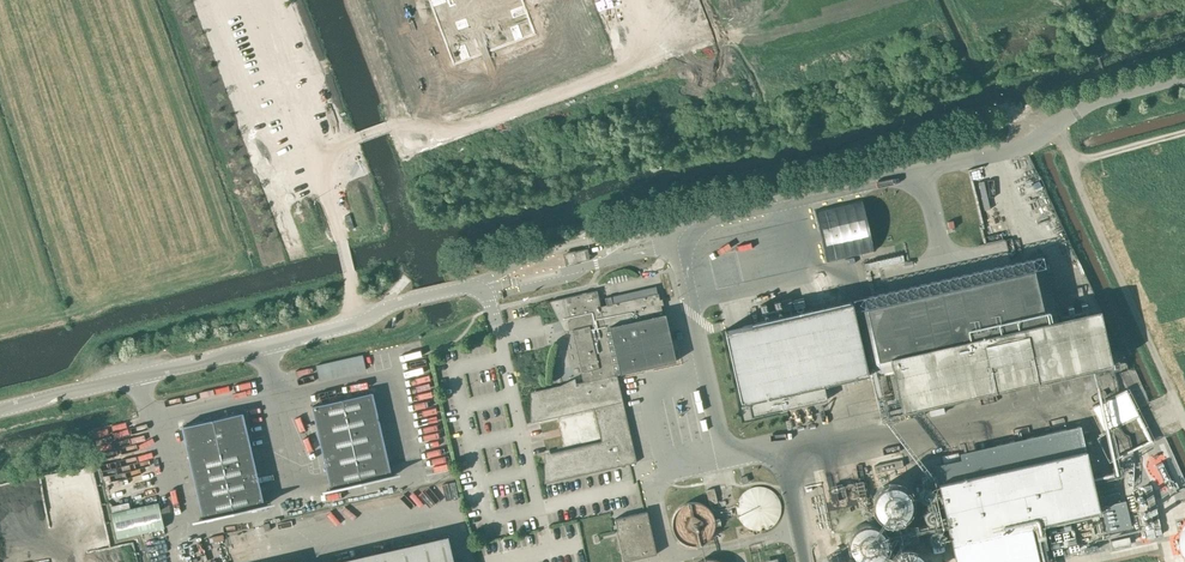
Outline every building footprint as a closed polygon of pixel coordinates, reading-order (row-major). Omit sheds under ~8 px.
[(451,61),(534,30),(523,0),(428,0),(451,61)] [(816,214),(827,264),(873,254),(863,205),(816,214)] [(566,253),(569,264),(590,260),(587,248),(566,253)] [(867,312),(864,312),(877,367),(891,364),(892,368),(902,412),(1112,364),(1101,316),(1059,325),(1047,328),(1034,273),(867,312)] [(550,301),(550,302),(552,301),(562,322),(570,320),(584,382),(532,394),(532,422),(530,422),(530,423),(596,408),(604,441),(547,455),(547,484),(546,484),(546,485),(638,461),(625,411),(623,402),(617,375),(676,361),(665,314),(663,314),(661,305),(663,305),(662,298),(659,299),(658,293),(600,306),(597,290),(550,301)] [(850,302),(725,329),(726,335),(740,399),(748,398),(752,417),(827,400),(823,381),(867,372),(851,301),(850,302)] [(392,475),(372,392),(311,406),(330,489),(392,475)] [(183,425),(187,442),(204,517),(200,518),(200,520),(267,504),(267,503),(262,504),(245,429),(241,411),(183,425)] [(1100,512),(1088,462),(1086,450),(1085,448),(1080,426),(1062,430),(1053,432),(960,453),(962,459),(934,466),(952,545),(965,542),(1081,516),(1095,513),(1100,512)] [(742,507),(738,508),(746,534),(784,522),(773,484),(738,495),(742,507)] [(1107,532),(1131,527),(1126,504),(1125,500),(1101,506),(1107,532)] [(117,539),(164,528),(158,502),(111,513),(117,539)] [(657,554),(647,511),(615,519),(624,561),(657,554)] [(714,531),(715,512),(695,511),(695,515),(688,515),(688,529),(693,529),(693,531),(706,531),(714,531)] [(875,518),(874,529),(881,553),(871,555),(863,555),(865,561),(884,561),(890,560),(891,549),(904,545),(903,541),(905,523),(903,514),(891,513),(875,518)] [(448,538),(345,561),(453,561),(448,538)]
